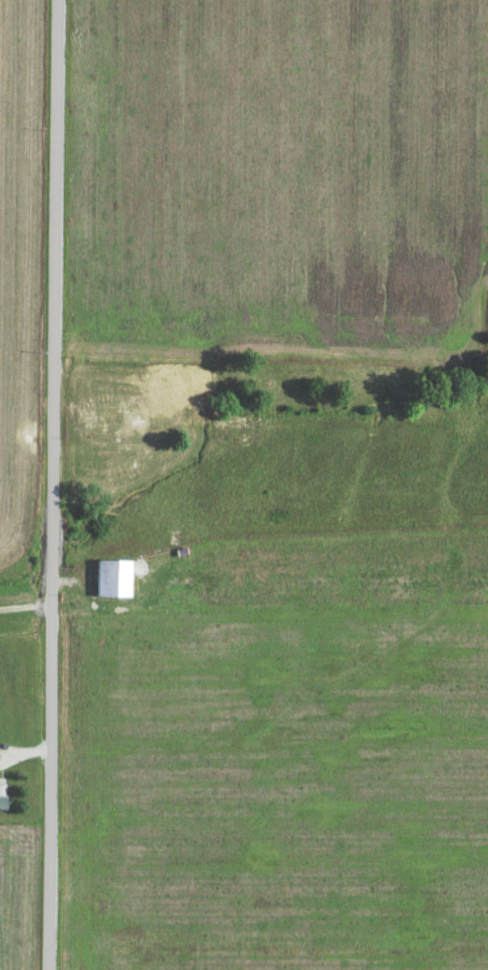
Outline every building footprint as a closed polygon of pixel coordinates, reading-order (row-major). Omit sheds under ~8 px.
[(123,602),(124,565),(90,565),(89,601),(123,602)]
